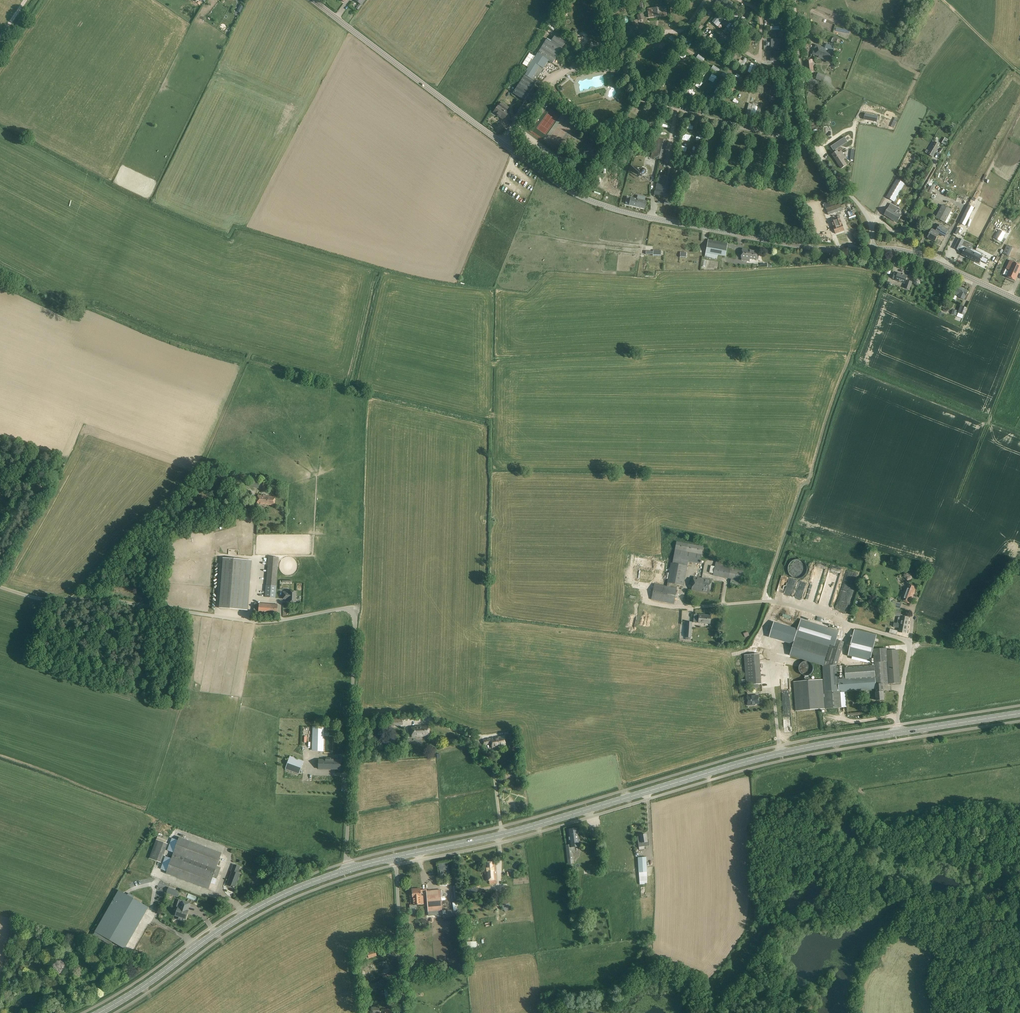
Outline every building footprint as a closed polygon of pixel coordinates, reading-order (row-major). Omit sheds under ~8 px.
[(362,6),(366,0),(354,0),(359,4),(356,8),(358,10),(361,6),(362,6)] [(730,2),(723,12),(726,14),(734,4),(730,2)] [(666,7),(647,9),(648,18),(667,16),(666,7)] [(731,20),(735,23),(740,15),(737,12),(731,20)] [(719,22),(723,17),(718,13),(711,21),(714,24),(717,20),(719,22)] [(747,28),(753,32),(755,30),(754,29),(755,27),(752,24),(750,26),(749,25),(747,28)] [(717,37),(715,34),(713,36),(711,34),(707,38),(712,43),(717,37)] [(514,94),(524,100),(528,94),(526,92),(528,88),(529,89),(535,80),(536,81),(541,73),(542,74),(545,69),(544,69),(548,61),(552,63),(565,42),(555,37),(552,42),(547,39),(536,57),(529,53),(522,64),(528,68),(526,70),(528,71),(514,94)] [(781,43),(781,39),(772,39),(771,49),(779,49),(779,43),(781,43)] [(830,61),(835,47),(827,44),(825,48),(816,45),(813,54),(819,56),(819,57),(830,61)] [(779,51),(771,51),(771,61),(781,61),(781,57),(779,57),(779,51)] [(743,61),(740,59),(738,63),(741,64),(740,66),(742,68),(747,60),(744,58),(743,61)] [(814,72),(813,59),(805,60),(807,73),(814,72)] [(756,65),(751,63),(748,72),(753,74),(756,65)] [(617,71),(617,68),(604,70),(604,72),(610,71),(611,76),(613,75),(613,73),(617,71)] [(823,81),(826,75),(818,72),(816,79),(823,81)] [(694,97),(697,92),(690,88),(687,93),(694,97)] [(498,112),(497,115),(504,120),(509,113),(505,110),(508,107),(502,102),(499,106),(496,111),(498,112)] [(758,119),(762,106),(749,103),(746,116),(758,119)] [(864,119),(877,122),(878,116),(865,113),(864,119)] [(651,158),(661,161),(666,140),(656,138),(651,158)] [(933,157),(940,145),(934,141),(927,154),(933,157)] [(594,162),(600,155),(594,150),(593,152),(594,152),(589,158),(594,162)] [(847,165),(843,160),(846,158),(841,152),(839,153),(838,151),(832,155),(842,169),(847,165)] [(593,164),(589,161),(583,170),(586,173),(593,164)] [(659,175),(654,195),(672,199),(677,179),(659,175)] [(886,197),(894,202),(905,184),(897,179),(893,186),(891,185),(884,196),(886,197)] [(629,205),(645,209),(646,201),(644,201),(645,198),(637,196),(636,199),(631,198),(627,197),(625,203),(629,204),(629,205)] [(825,214),(828,213),(829,215),(843,210),(840,204),(826,209),(826,210),(824,211),(825,214)] [(892,219),(898,223),(902,216),(896,212),(898,208),(891,204),(889,208),(888,208),(884,215),(892,219)] [(943,205),(936,218),(945,223),(947,224),(956,208),(951,205),(949,208),(943,205)] [(974,208),(968,205),(960,223),(965,226),(974,208)] [(831,220),(832,222),(834,227),(836,234),(841,232),(836,220),(836,218),(831,220)] [(845,231),(842,223),(842,224),(840,219),(836,220),(841,232),(845,231)] [(932,230),(928,238),(935,242),(939,234),(941,235),(945,229),(939,225),(935,231),(932,230)] [(1001,241),(1005,233),(1000,230),(995,238),(1001,241)] [(962,245),(964,241),(959,239),(955,249),(959,251),(960,250),(964,251),(962,255),(971,259),(975,250),(971,248),(971,249),(962,245)] [(705,258),(713,260),(716,261),(717,255),(725,257),(727,244),(708,240),(705,258)] [(1009,251),(1011,252),(1012,248),(1007,245),(1003,254),(1007,255),(1009,251)] [(758,255),(758,251),(743,249),(741,258),(742,258),(741,261),(750,262),(750,259),(757,260),(757,259),(758,259),(759,255),(758,255)] [(975,250),(971,259),(980,264),(981,261),(987,264),(989,259),(981,256),(982,254),(975,250)] [(1007,277),(1015,281),(1019,271),(1019,265),(1010,260),(1006,269),(1010,271),(1007,277)] [(896,279),(896,280),(905,283),(907,276),(904,275),(904,274),(902,274),(898,273),(897,275),(895,274),(893,279),(896,279)] [(964,299),(968,291),(956,286),(954,291),(955,292),(954,294),(959,296),(958,297),(964,299)] [(961,314),(960,319),(962,320),(964,315),(967,308),(961,305),(958,313),(961,314)] [(250,477),(248,486),(258,489),(260,480),(250,477)] [(275,497),(258,495),(257,504),(274,506),(275,497)] [(674,604),(677,588),(677,584),(683,585),(687,566),(688,562),(700,564),(703,546),(676,541),(672,562),(671,562),(667,582),(667,586),(654,584),(651,600),(674,604)] [(268,557),(266,586),(276,587),(279,557),(268,557)] [(247,610),(251,560),(223,558),(219,608),(247,610)] [(730,584),(737,585),(738,581),(741,581),(744,571),(723,567),(724,563),(716,561),(713,575),(731,579),(730,584)] [(709,593),(712,580),(693,577),(691,590),(709,593)] [(910,604),(917,587),(908,584),(901,600),(910,604)] [(289,602),(296,602),(296,592),(289,591),(289,593),(283,592),(283,599),(289,599),(289,602)] [(893,601),(891,608),(900,610),(902,603),(893,601)] [(277,614),(278,605),(259,603),(255,603),(254,612),(258,612),(258,613),(277,614)] [(710,624),(710,615),(694,614),(693,623),(710,624)] [(774,644),(783,618),(774,615),(772,620),(775,621),(774,623),(774,626),(776,626),(775,629),(774,629),(769,643),(774,644)] [(901,624),(908,625),(909,618),(902,617),(898,617),(897,622),(898,623),(898,622),(901,623),(901,624)] [(790,656),(823,666),(828,651),(830,645),(835,646),(830,659),(839,661),(845,642),(837,640),(839,631),(835,630),(801,619),(794,640),(790,656)] [(908,625),(897,623),(894,623),(893,627),(898,628),(899,625),(900,625),(899,632),(906,633),(908,625)] [(848,656),(870,661),(876,635),(855,630),(848,656)] [(877,700),(877,701),(884,700),(883,684),(900,683),(897,650),(886,651),(886,648),(873,649),(875,665),(866,666),(846,667),(846,679),(838,679),(838,665),(824,666),(825,691),(824,692),(826,709),(842,708),(841,692),(864,691),(864,694),(869,693),(869,690),(876,690),(876,695),(874,696),(874,697),(874,700),(875,700),(877,700)] [(760,654),(744,655),(746,685),(762,684),(760,654)] [(825,709),(823,680),(793,682),(796,711),(825,709)] [(759,704),(759,696),(747,696),(748,705),(752,705),(752,704),(759,704)] [(424,725),(414,726),(414,727),(411,727),(412,737),(430,736),(428,724),(424,725)] [(324,727),(313,726),(313,750),(323,750),(324,727)] [(482,740),(483,744),(491,742),(492,748),(506,745),(504,736),(482,740)] [(319,759),(319,769),(340,769),(340,760),(342,760),(342,755),(338,755),(338,760),(319,759)] [(290,756),(285,769),(299,774),(304,761),(290,756)] [(593,828),(593,827),(589,828),(591,836),(598,835),(596,827),(593,828)] [(572,861),(572,860),(574,860),(573,853),(575,852),(574,847),(580,846),(577,828),(567,830),(569,844),(565,845),(567,862),(572,861)] [(646,834),(640,835),(640,836),(637,836),(639,847),(649,845),(648,838),(647,839),(646,834)] [(179,837),(166,873),(209,889),(213,876),(217,878),(221,867),(217,866),(222,853),(179,837)] [(161,863),(168,843),(155,839),(148,858),(161,863)] [(646,857),(638,858),(639,873),(647,872),(646,857)] [(489,880),(489,884),(496,883),(494,861),(484,862),(485,868),(484,868),(486,881),(489,880)] [(448,869),(447,862),(438,864),(440,871),(448,869)] [(234,864),(231,871),(232,872),(227,884),(235,887),(240,874),(237,873),(240,867),(234,864)] [(470,896),(478,893),(475,886),(467,889),(470,896)] [(169,887),(166,893),(178,897),(180,891),(169,887)] [(124,949),(148,907),(119,890),(95,932),(124,949)] [(421,896),(420,890),(412,891),(412,898),(413,898),(413,905),(418,904),(421,904),(420,896),(421,896)] [(428,911),(442,910),(440,890),(426,891),(428,911)] [(512,908),(506,898),(499,902),(505,912),(512,908)] [(188,911),(187,910),(189,903),(182,901),(179,908),(178,907),(175,915),(178,916),(177,919),(183,921),(184,918),(185,919),(187,914),(188,912),(188,911)] [(367,952),(369,958),(377,956),(375,950),(367,952)] [(370,966),(373,976),(391,970),(389,961),(370,966)]
